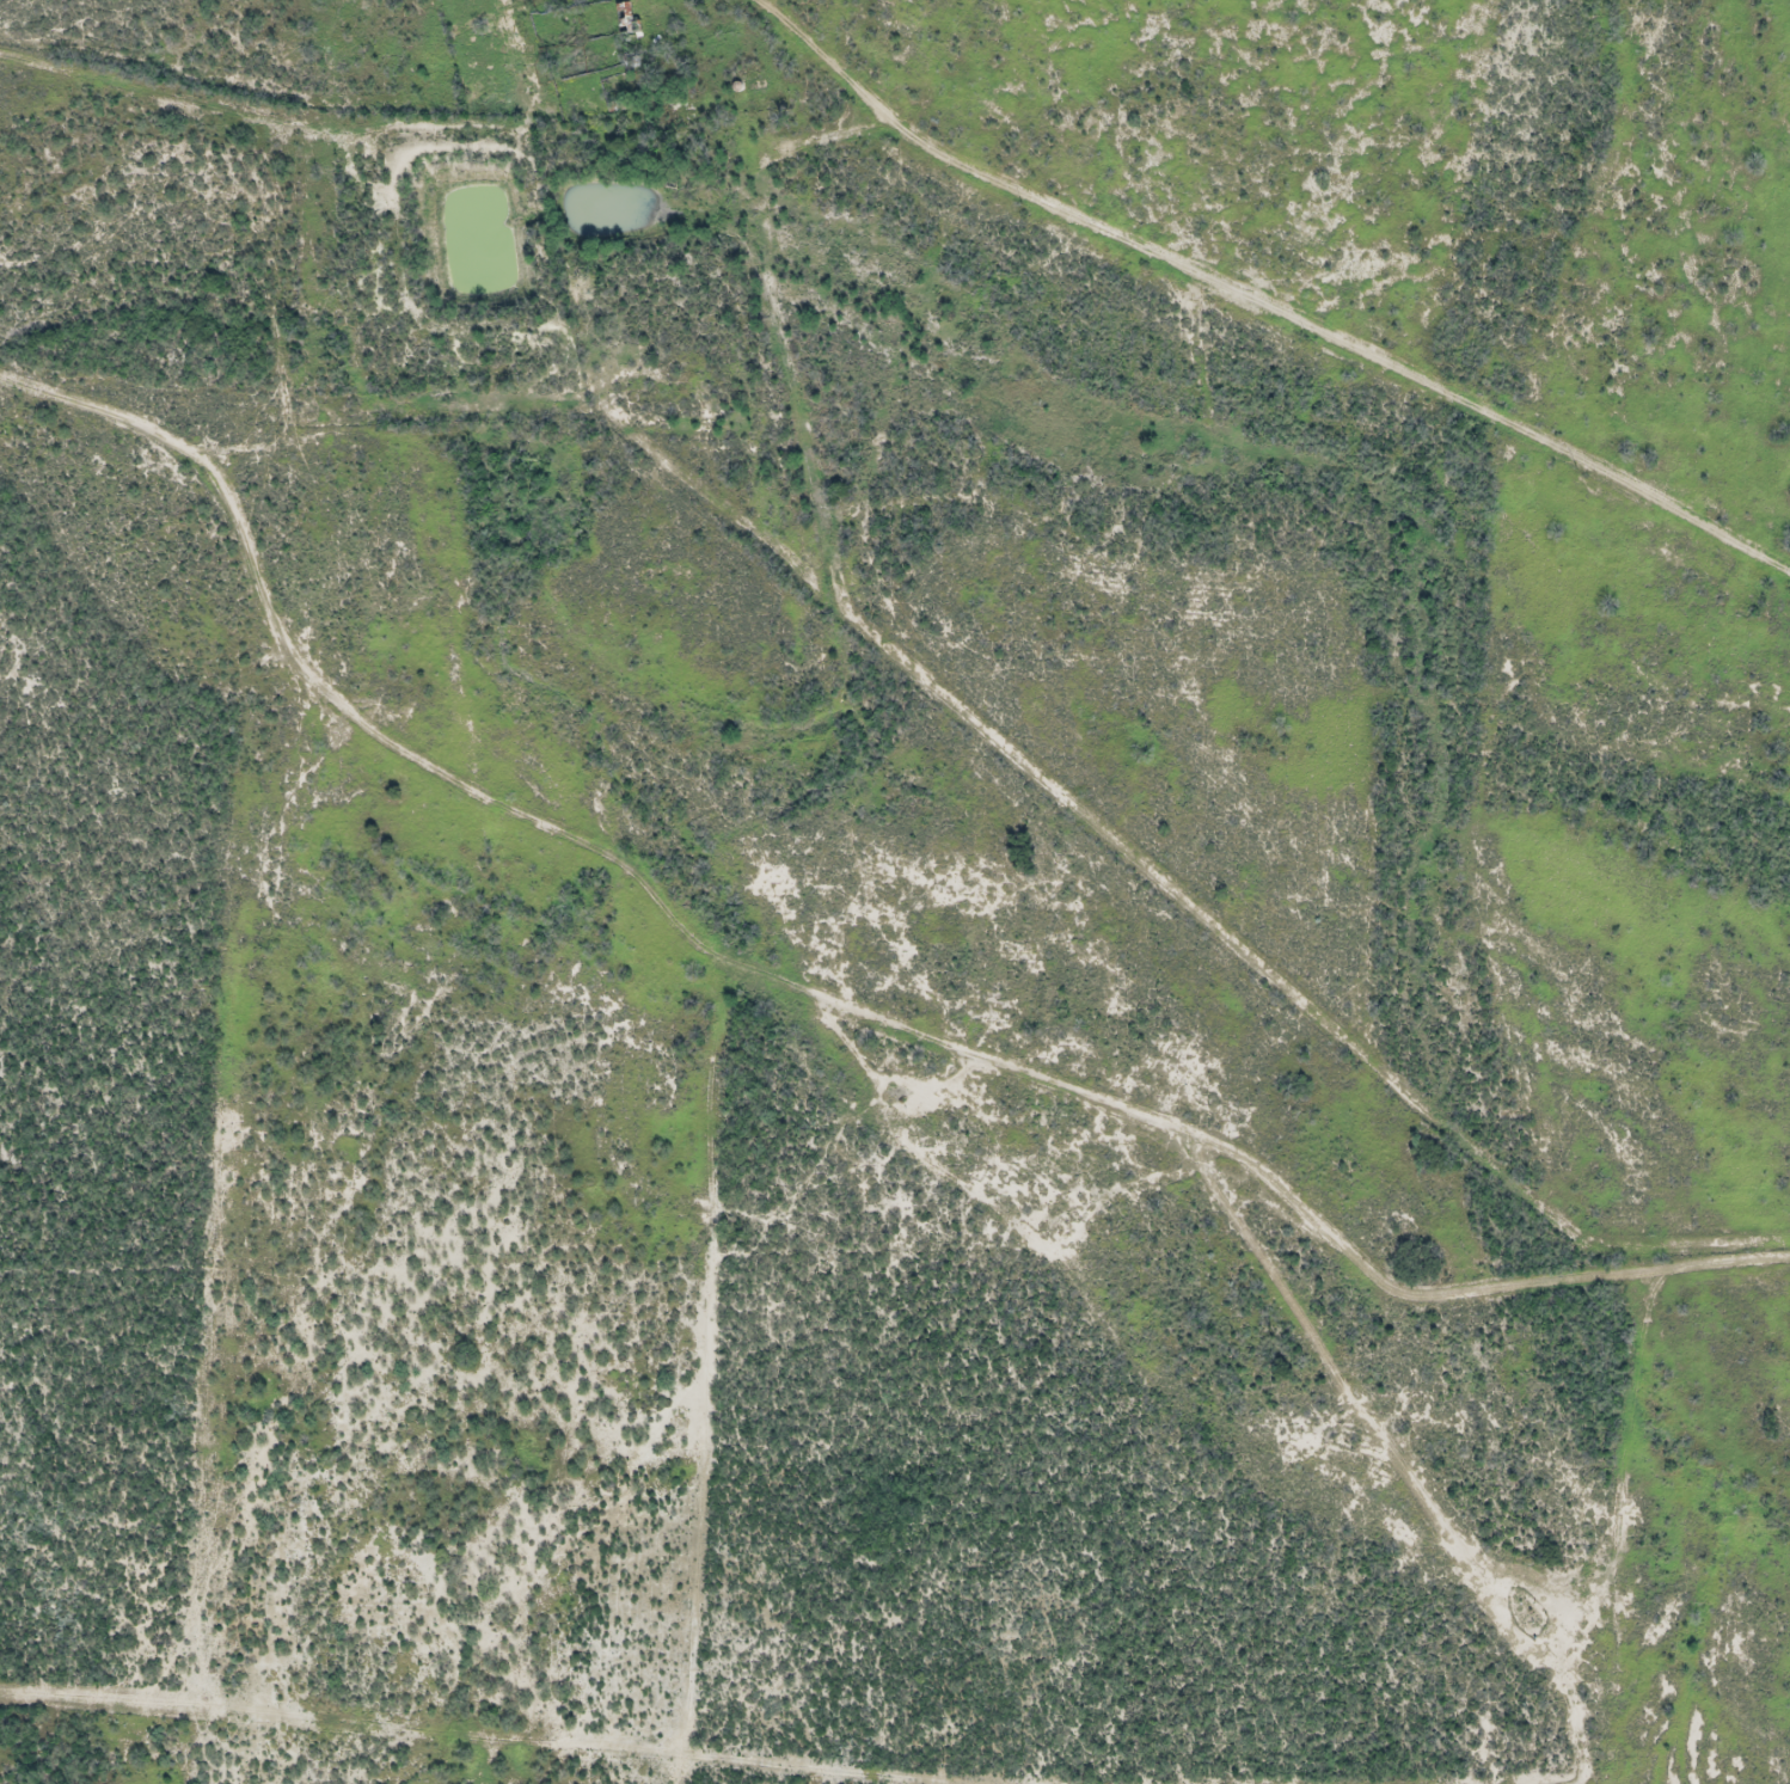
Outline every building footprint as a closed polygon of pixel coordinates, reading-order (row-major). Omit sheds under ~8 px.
[(622,11),(622,32),(633,32),(633,11),(622,11)] [(682,103),(686,117),(696,114),(692,100),(682,103)]
